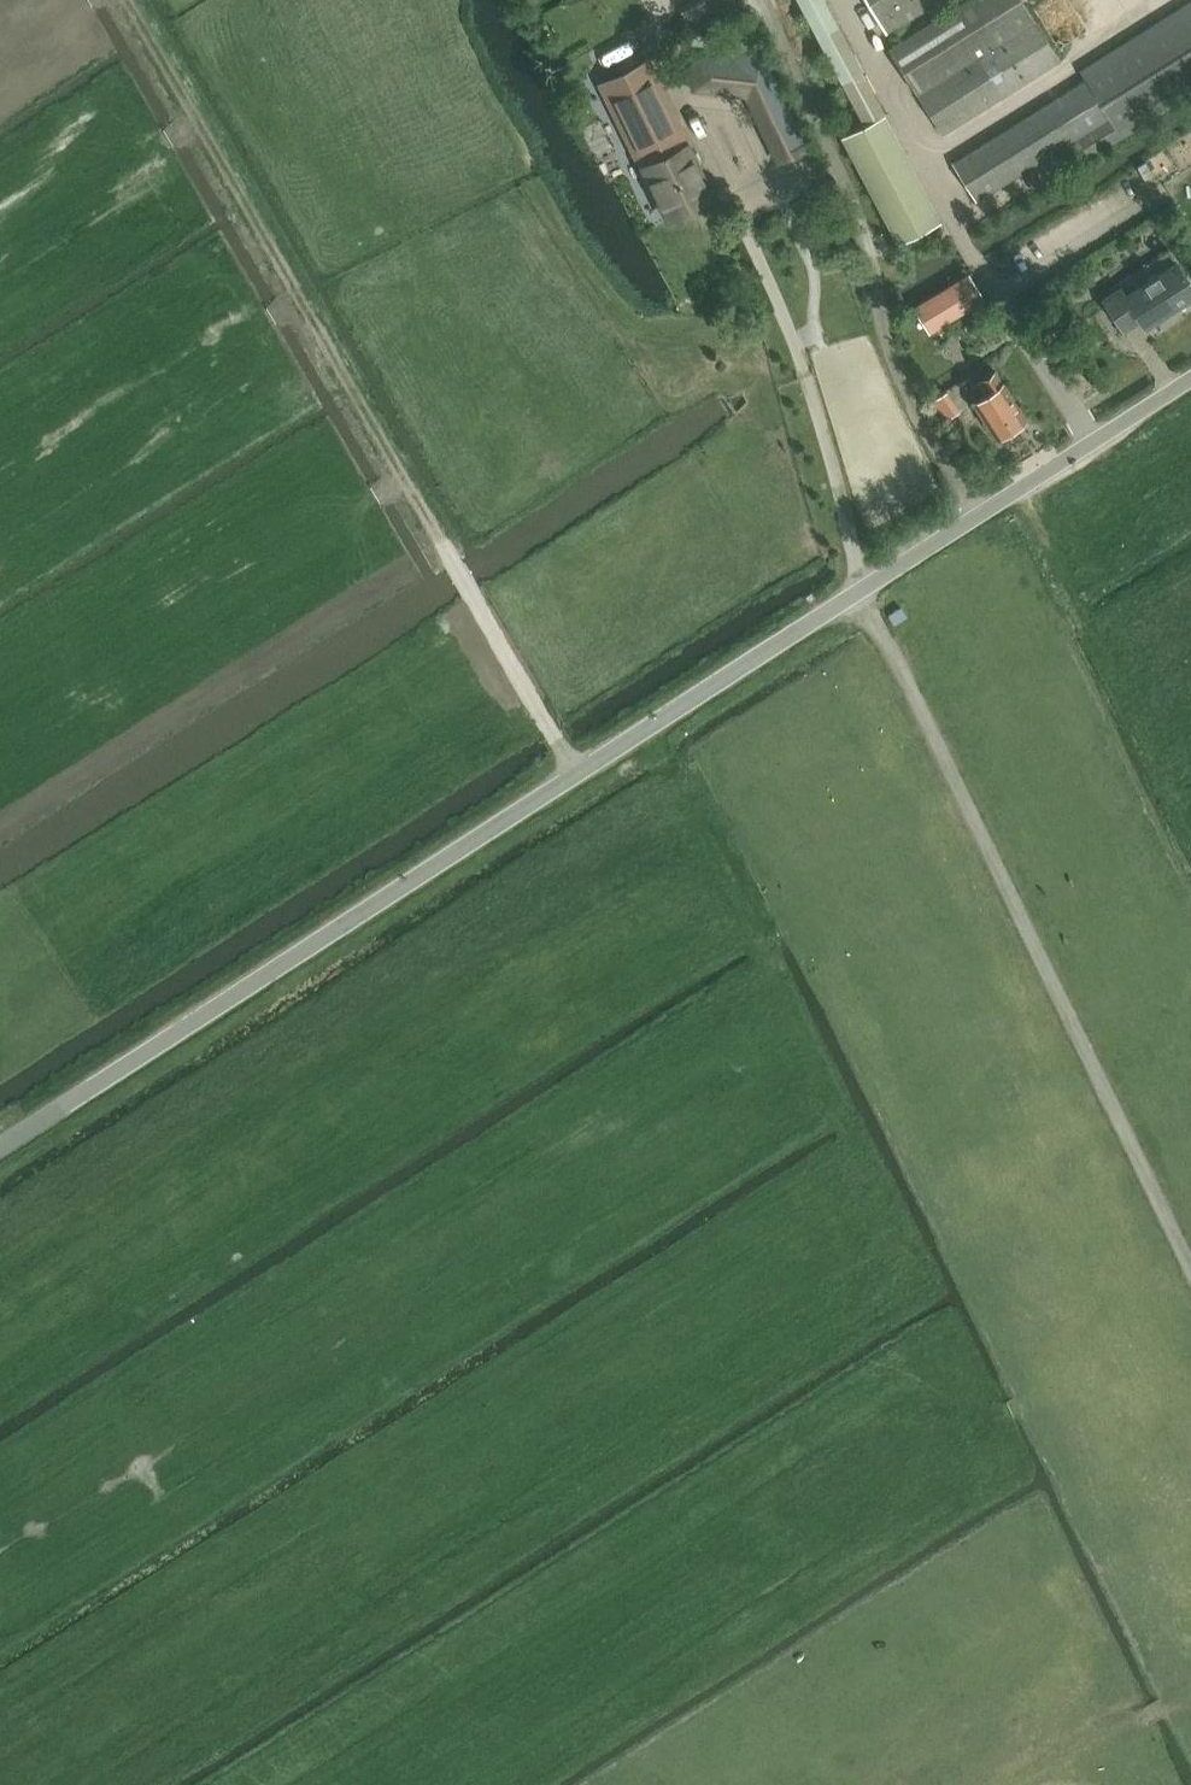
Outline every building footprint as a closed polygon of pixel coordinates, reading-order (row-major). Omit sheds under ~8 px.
[(692,20),(713,11),(708,0),(702,0),(687,7),(692,20)] [(720,6),(729,10),(735,0),(723,0),(720,6)] [(863,119),(840,131),(896,237),(939,215),(825,0),(800,0),(863,119)] [(941,0),(867,0),(886,32),(941,0)] [(917,93),(942,134),(1060,60),(1022,0),(967,0),(889,49),(917,93)] [(976,201),(1043,159),(1055,177),(1190,91),(1190,2),(1081,71),(1086,79),(953,163),(976,201)] [(692,53),(691,89),(726,91),(750,93),(777,154),(803,142),(758,41),(728,54),(692,53)] [(685,145),(647,62),(602,85),(638,157),(616,168),(624,184),(646,173),(669,219),(714,197),(699,167),(701,160),(698,152),(690,150),(688,144),(685,145)] [(1103,299),(1124,331),(1140,321),(1145,328),(1190,299),(1190,283),(1177,262),(1125,295),(1120,288),(1103,299)] [(915,307),(930,332),(984,299),(968,274),(915,307)] [(1025,419),(994,371),(982,379),(990,391),(975,401),(997,436),(999,435),(1004,436),(1012,431),(1013,427),(1025,419)] [(901,607),(888,615),(895,625),(907,617),(901,607)]
